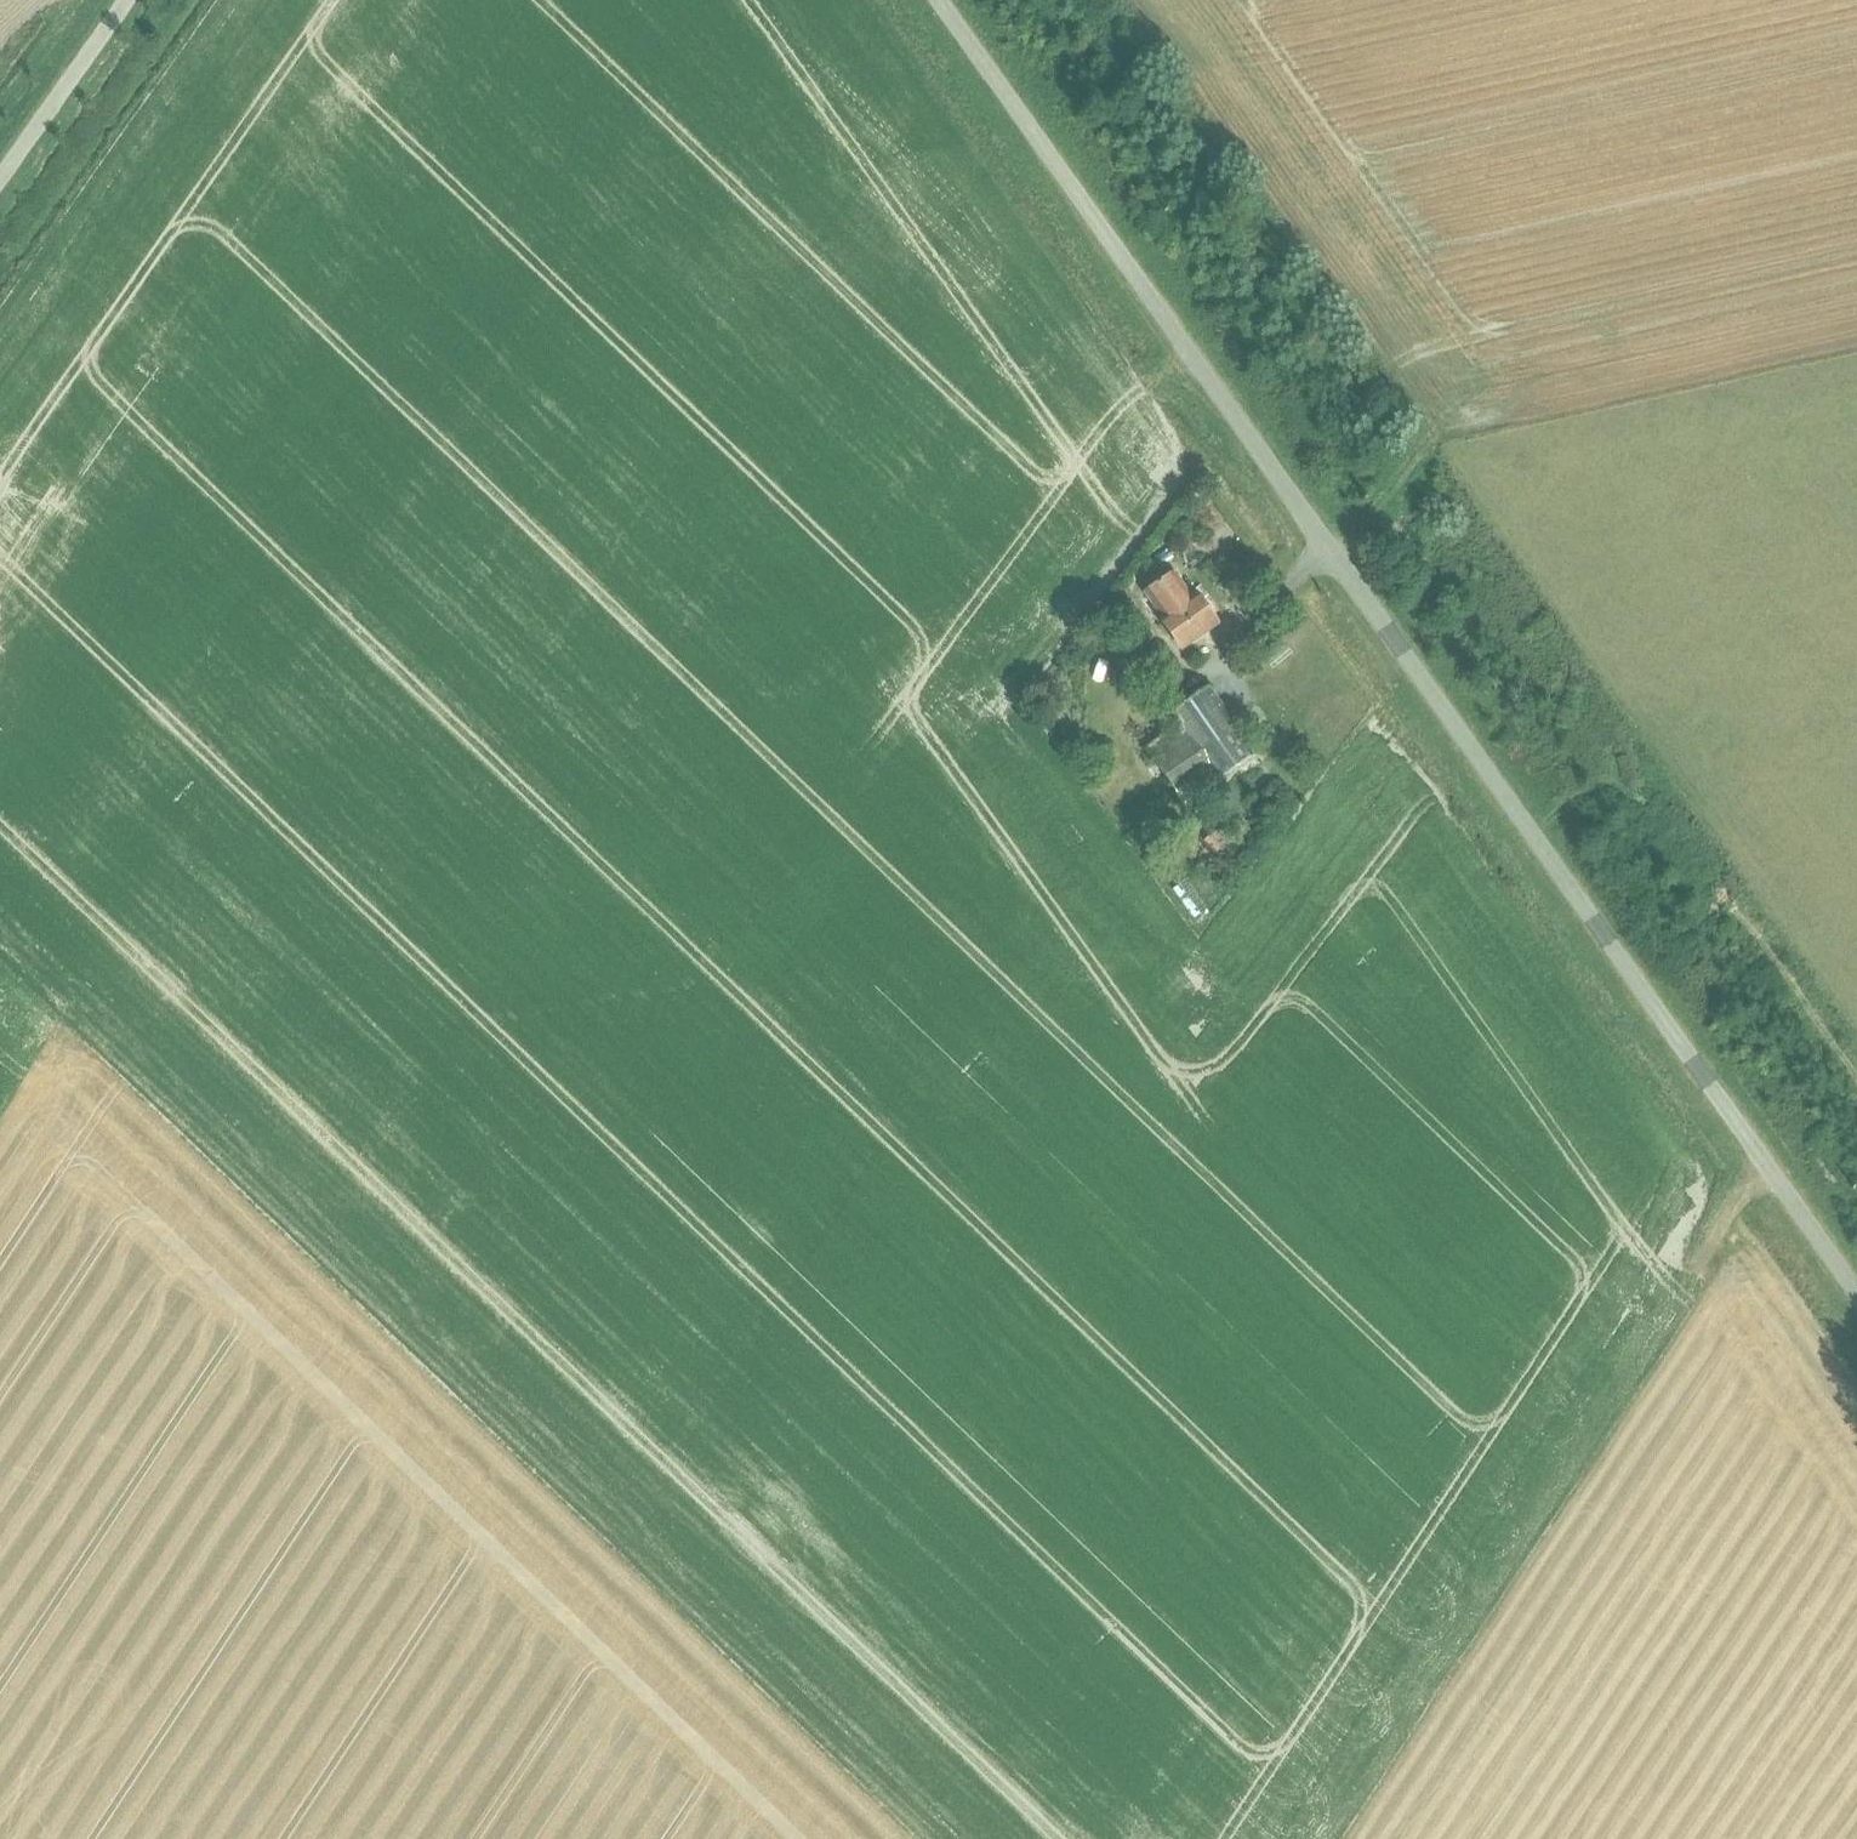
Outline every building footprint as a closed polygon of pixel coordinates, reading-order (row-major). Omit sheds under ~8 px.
[(1190,595),(1174,572),(1145,592),(1174,634),(1173,635),(1182,648),(1217,625),(1195,592),(1190,595)] [(1183,804),(1255,753),(1207,686),(1168,714),(1176,724),(1143,748),(1183,804)] [(1203,840),(1214,854),(1221,848),(1210,835),(1203,840)] [(1209,911),(1186,879),(1173,888),(1195,920),(1209,911)]
